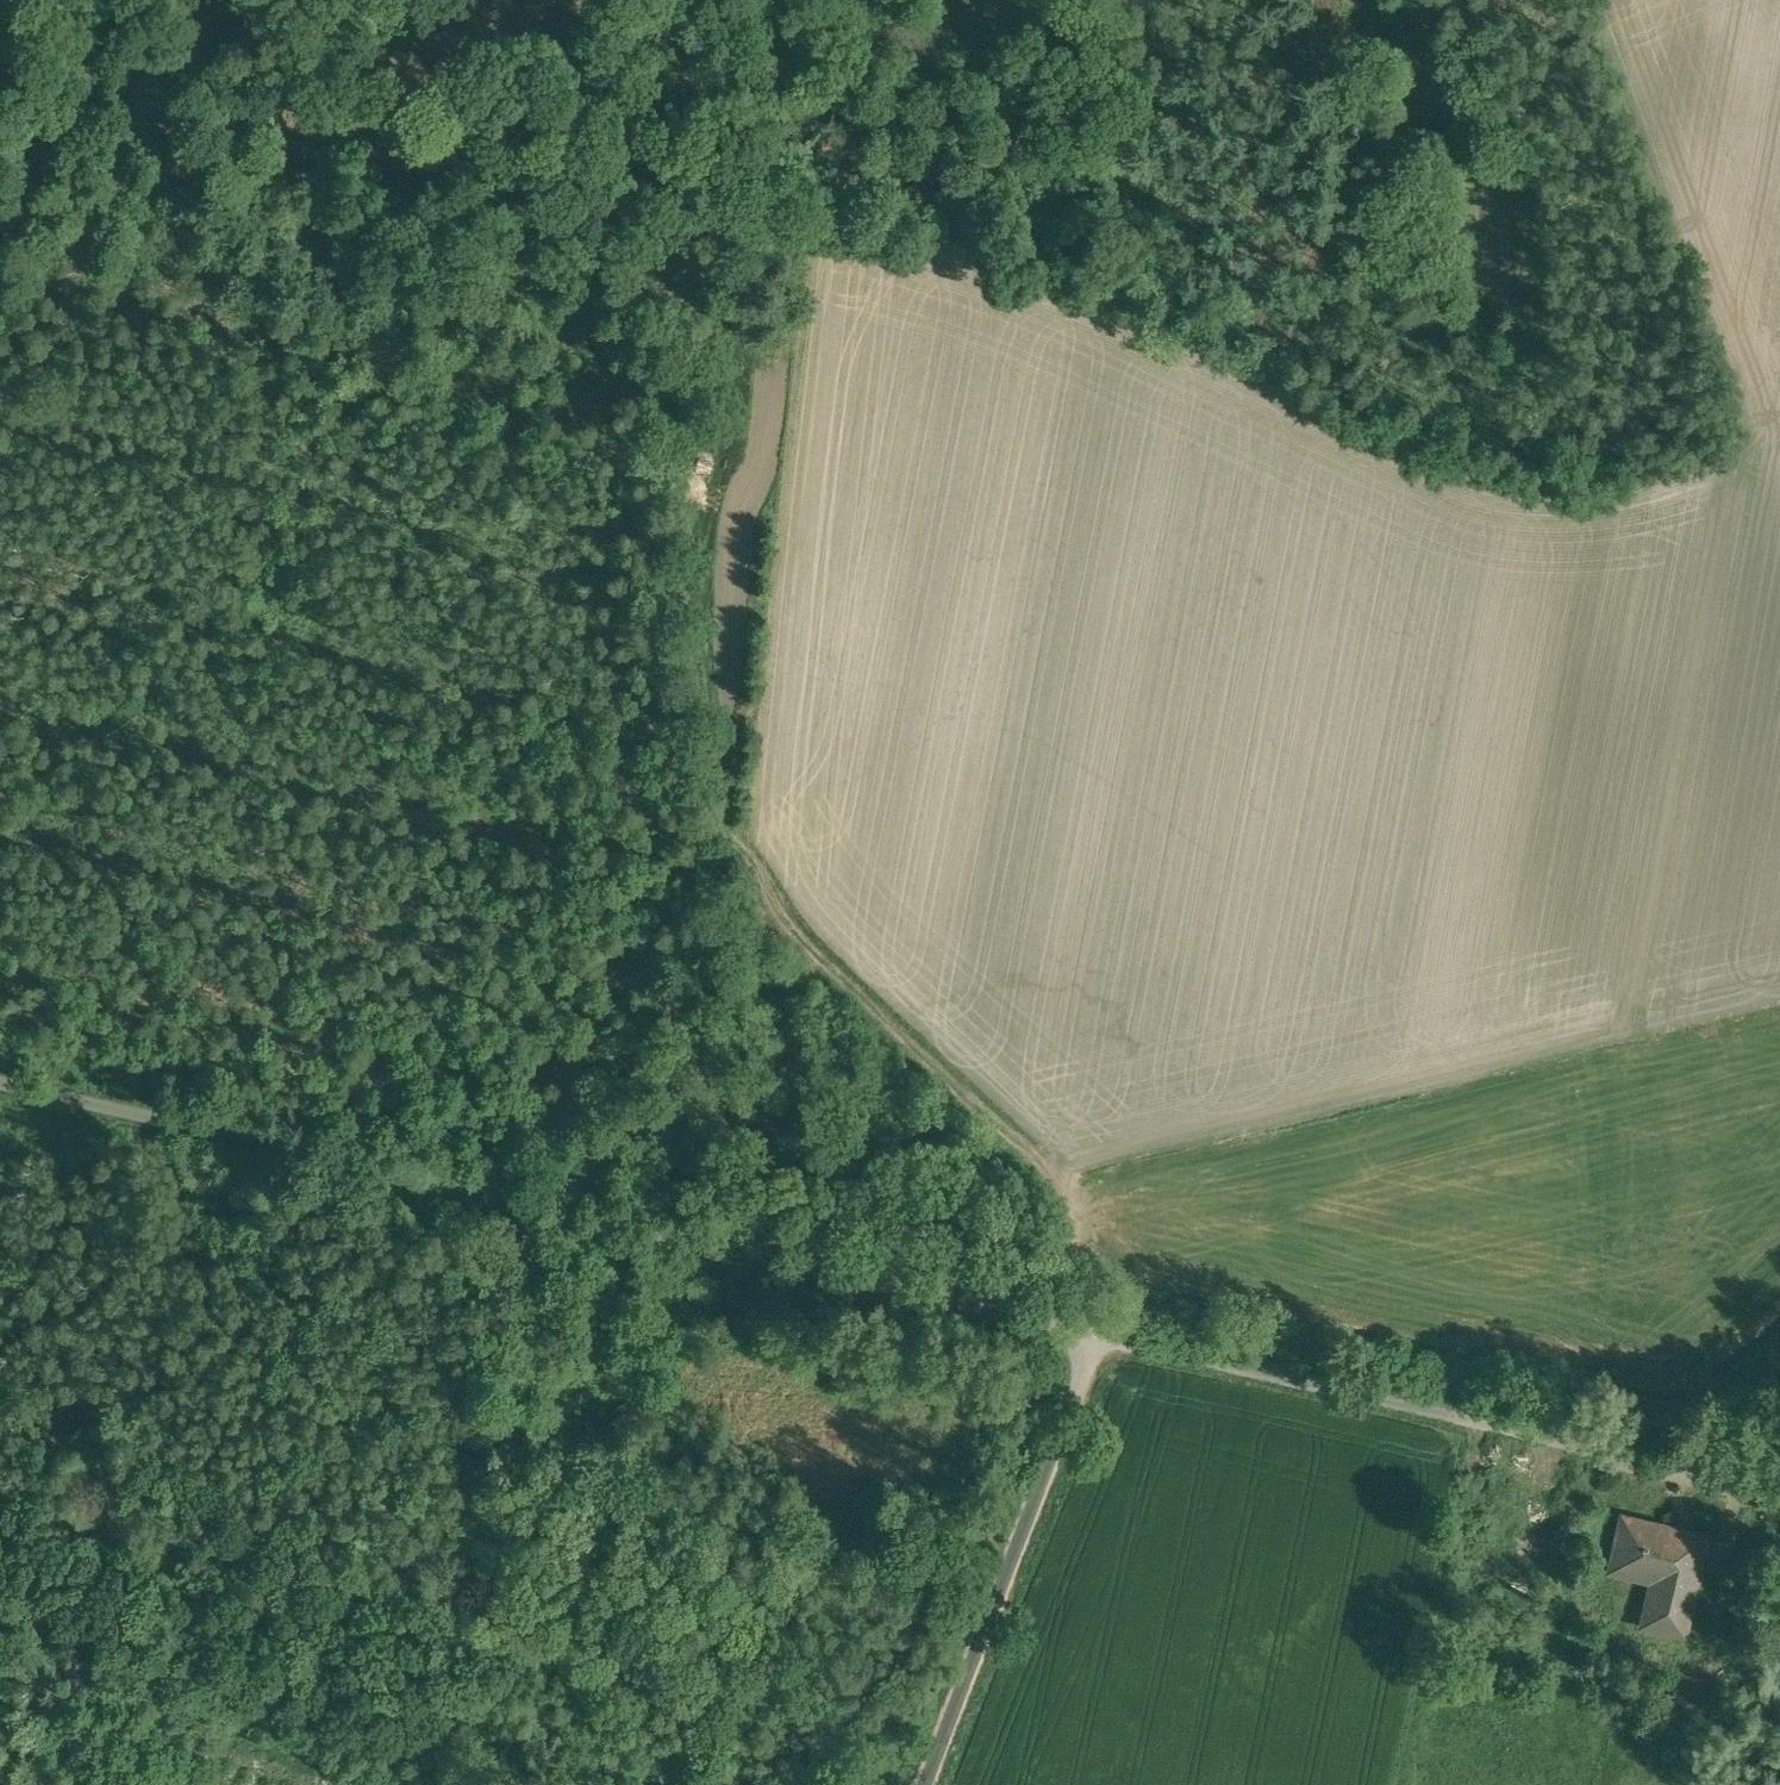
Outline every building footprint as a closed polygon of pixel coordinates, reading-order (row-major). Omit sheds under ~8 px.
[(1705,1537),(1624,1518),(1612,1569),(1614,1569),(1616,1562),(1662,1573),(1654,1609),(1647,1608),(1644,1623),(1681,1632),(1691,1587),(1692,1588),(1705,1537)] [(1734,1545),(1710,1540),(1703,1570),(1726,1575),(1734,1545)]
